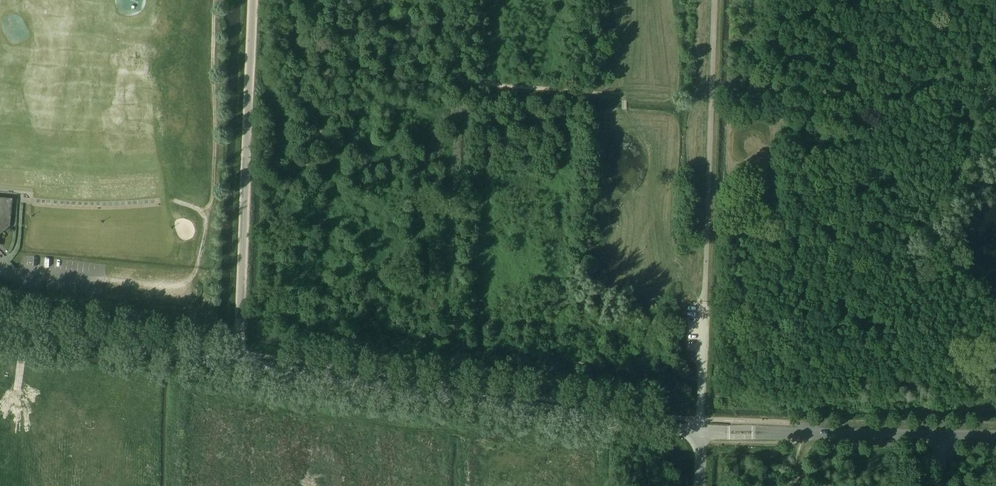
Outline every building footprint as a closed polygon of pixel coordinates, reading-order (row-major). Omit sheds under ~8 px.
[(6,219),(9,192),(0,191),(0,224),(6,219)]
